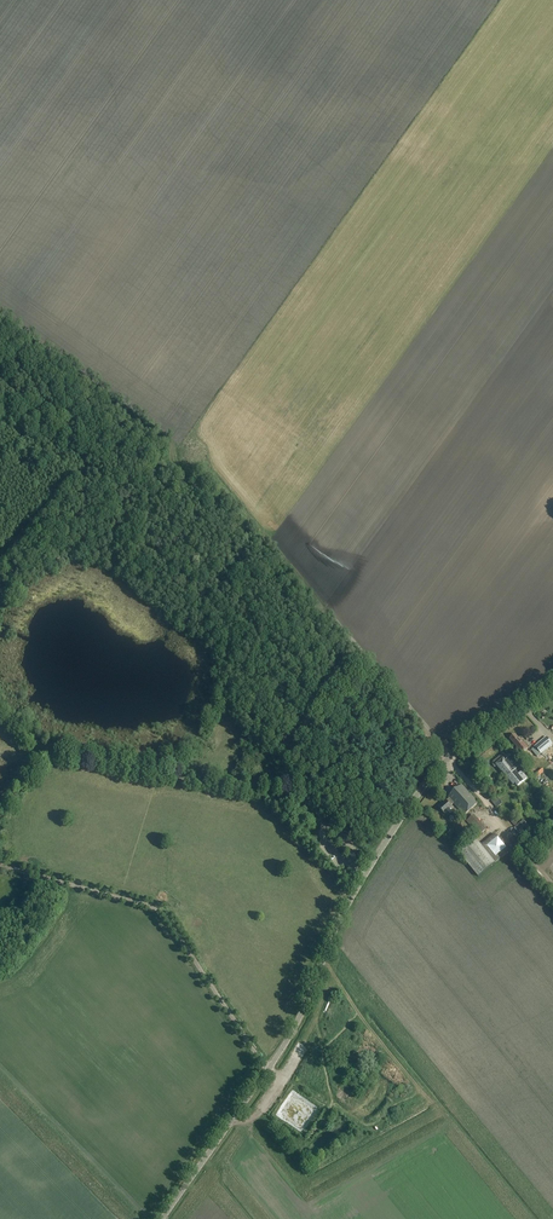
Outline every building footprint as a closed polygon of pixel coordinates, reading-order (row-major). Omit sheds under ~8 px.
[(519,739),(516,735),(511,739),(518,748),(517,749),(521,755),(530,748),(527,744),(526,745),(520,738),(519,739)] [(536,748),(532,750),(537,757),(541,753),(545,750),(552,744),(546,737),(535,746),(536,748)] [(507,757),(504,754),(494,761),(494,765),(495,767),(497,765),(502,772),(503,772),(514,786),(512,787),(515,790),(528,780),(521,772),(523,770),(514,760),(515,760),(510,755),(507,757)] [(463,816),(477,803),(460,785),(446,799),(447,800),(437,809),(444,816),(451,809),(450,807),(452,805),(463,816)] [(515,826),(518,823),(506,809),(503,812),(515,826)] [(471,821),(483,836),(489,831),(477,816),(471,821)] [(521,836),(530,828),(524,820),(514,828),(521,836)] [(496,863),(510,852),(495,834),(481,845),(496,863)] [(478,877),(495,864),(476,840),(459,854),(478,877)] [(279,1115),(289,1121),(291,1118),(283,1113),(286,1108),(284,1107),(279,1115)] [(314,1112),(315,1120),(313,1120),(309,1120),(308,1115),(300,1113),(298,1113),(298,1117),(293,1117),(294,1120),(293,1126),(311,1129),(312,1125),(317,1124),(319,1115),(319,1113),(318,1108),(315,1107),(314,1112)]
